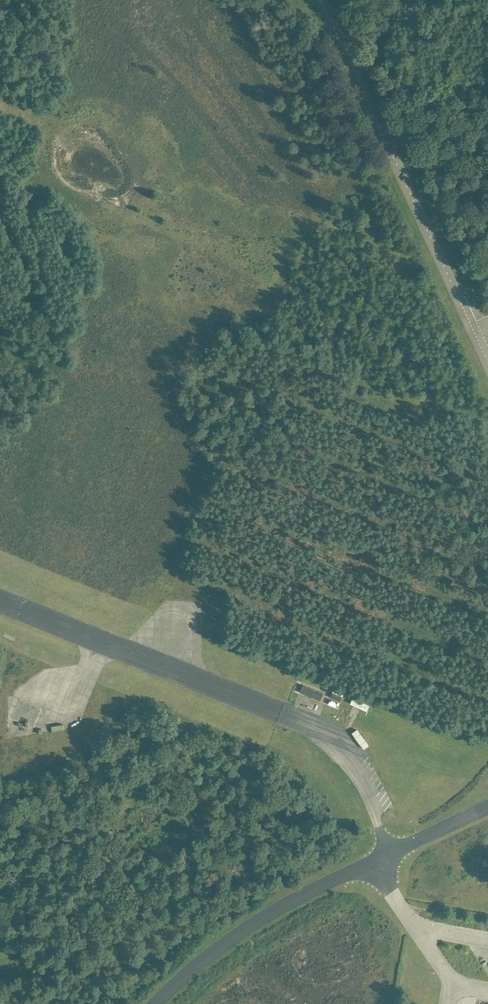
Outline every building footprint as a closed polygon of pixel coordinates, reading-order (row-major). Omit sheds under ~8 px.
[(300,692),(321,700),(324,693),(303,685),(300,692)] [(335,686),(333,690),(344,694),(346,690),(335,686)] [(331,697),(340,701),(342,696),(333,692),(331,697)]
